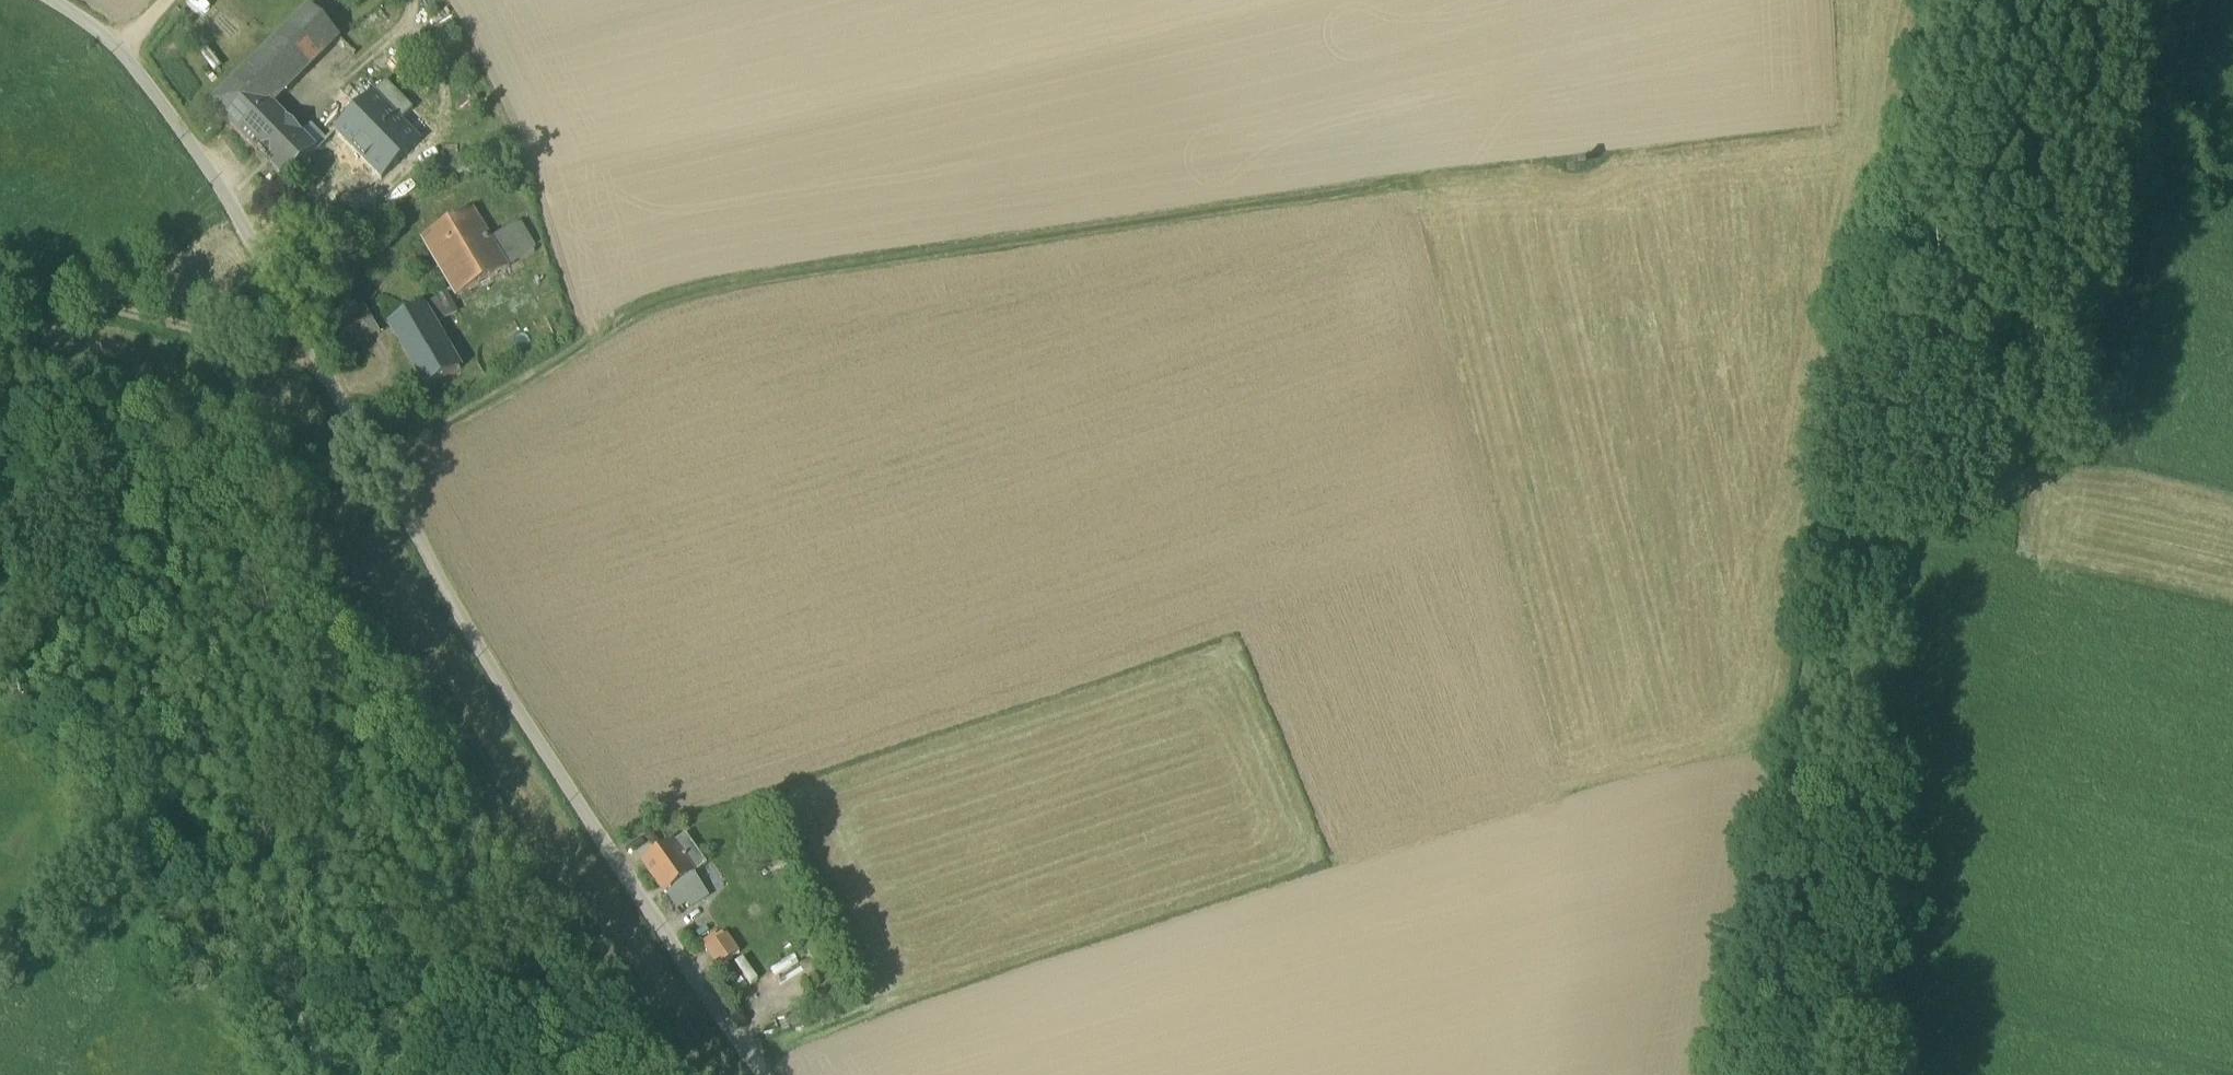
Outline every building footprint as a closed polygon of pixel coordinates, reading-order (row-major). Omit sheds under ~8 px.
[(242,75),(273,106),(340,40),(309,9),(242,75)] [(211,106),(256,152),(287,121),(273,106),(242,75),(211,106)] [(333,133),(381,181),(421,142),(401,122),(413,110),(386,82),(333,133)] [(301,135),(287,121),(256,152),(270,166),(301,135)] [(311,126),(301,135),(316,150),(325,141),(311,126)] [(316,150),(301,135),(270,166),(286,182),(317,151),(316,150)] [(424,239),(458,298),(506,270),(488,241),(471,212),(424,239)] [(488,241),(506,270),(535,254),(517,224),(488,241)] [(446,295),(423,308),(434,326),(457,313),(446,295)] [(335,317),(354,350),(380,334),(364,307),(358,310),(355,305),(335,317)] [(459,371),(434,326),(423,308),(423,307),(389,327),(425,391),(459,371)] [(672,846),(693,876),(706,867),(685,836),(672,846)] [(701,892),(691,877),(693,876),(672,846),(645,864),(666,895),(669,893),(679,907),(686,902),(701,892)] [(701,892),(686,902),(690,909),(706,898),(701,892)] [(739,955),(726,937),(705,952),(717,970),(739,955)]
